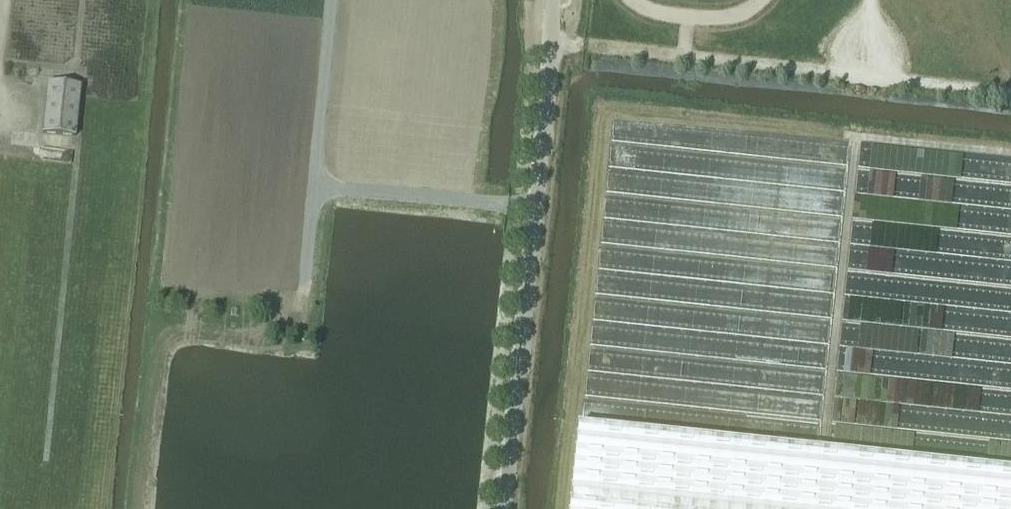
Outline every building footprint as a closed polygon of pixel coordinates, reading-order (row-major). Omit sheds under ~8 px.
[(42,134),(75,137),(80,87),(47,84),(42,134)] [(571,508),(1010,508),(1010,470),(580,424),(571,508)]
